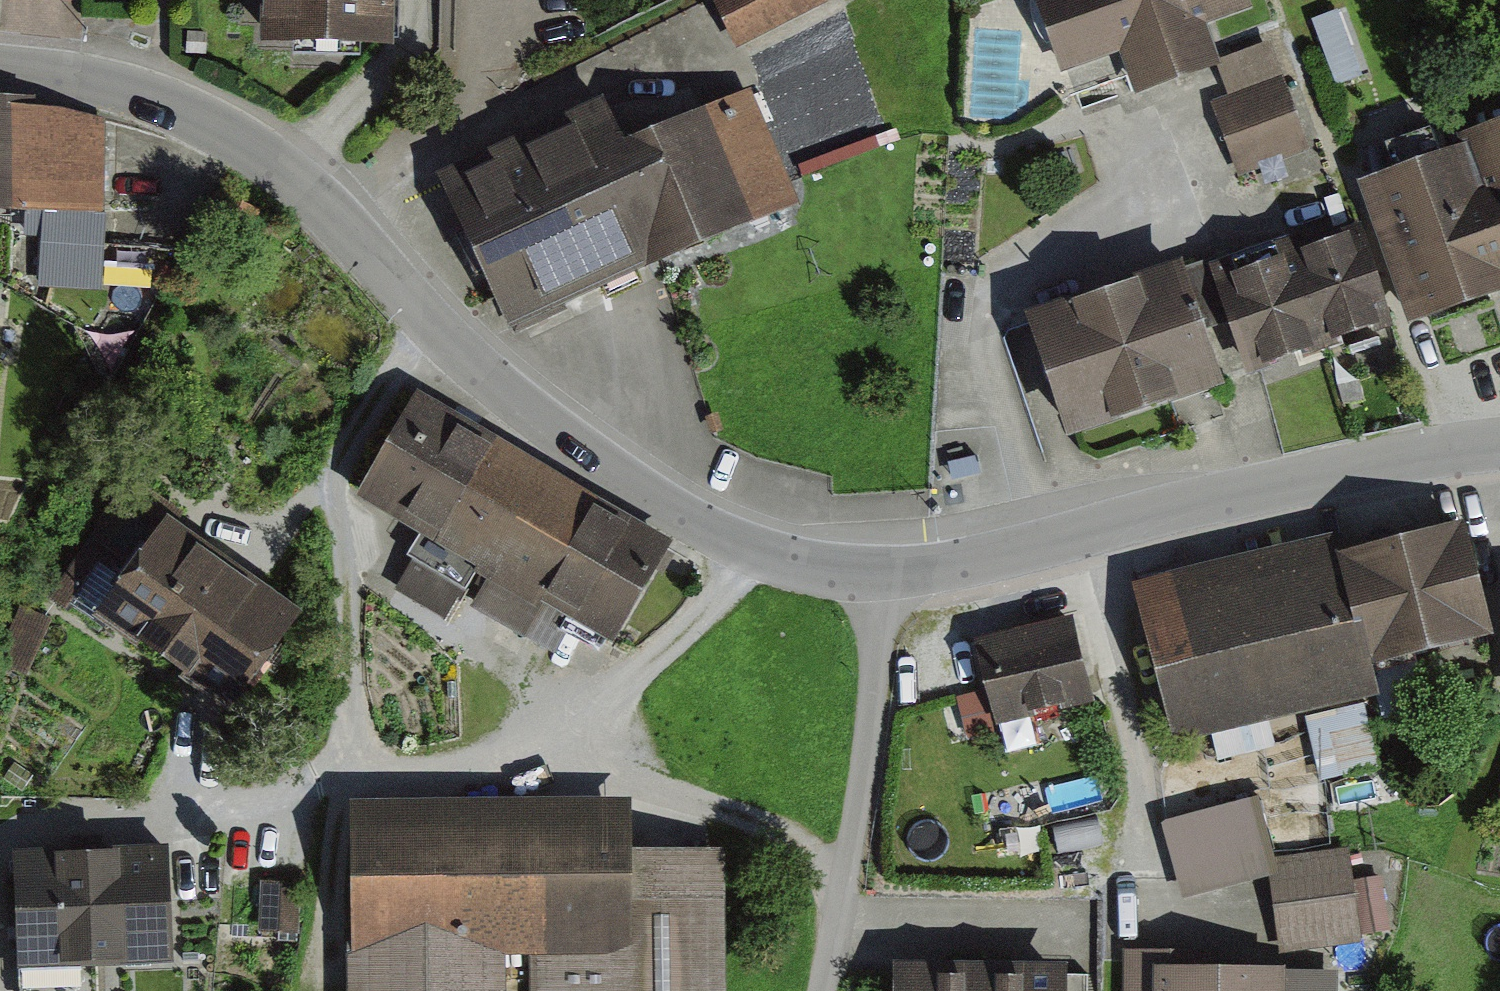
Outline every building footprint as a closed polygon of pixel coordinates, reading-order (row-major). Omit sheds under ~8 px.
[(235,45),(379,53),(382,0),(238,0),(235,45)] [(735,54),(828,7),(824,0),(707,0),(735,54)] [(1061,80),(1118,60),(1133,103),(1220,73),(1205,30),(1251,14),(1246,0),(1033,0),(1061,80)] [(1210,106),(1238,181),(1311,154),(1283,79),(1210,106)] [(665,272),(801,211),(749,94),(621,155),(663,266),(665,272)] [(602,106),(435,184),(509,339),(663,266),(621,155),(602,106)] [(0,107),(0,213),(109,220),(115,114),(0,107)] [(1364,185),(1415,325),(1499,298),(1499,134),(1364,185)] [(1354,223),(1281,248),(1319,360),(1393,335),(1354,223)] [(1246,386),(1319,360),(1281,248),(1207,273),(1246,386)] [(1023,326),(1066,450),(1224,396),(1182,272),(1023,326)] [(418,399),(355,506),(435,553),(498,445),(418,399)] [(603,506),(498,445),(435,553),(540,613),(603,506)] [(540,613),(611,654),(674,547),(603,506),(540,613)] [(231,707),(302,610),(168,512),(116,583),(97,609),(138,639),(231,707)] [(1373,677),(1493,647),(1464,533),(1344,563),(1373,677)] [(1132,590),(1174,756),(1380,704),(1373,677),(1344,563),(1338,538),(1132,590)] [(1073,621),(971,646),(993,735),(1095,709),(1073,621)] [(1254,802),(1167,826),(1180,904),(1265,890),(1272,952),(1349,950),(1349,937),(1381,936),(1371,876),(1344,879),(1340,852),(1267,866),(1254,802)] [(349,810),(352,990),(505,990),(505,965),(529,965),(530,990),(724,990),(722,859),(636,861),(635,805),(349,810)] [(169,843),(12,850),(14,913),(17,970),(59,968),(130,965),(169,963),(174,963),(169,843)] [(299,879),(259,879),(259,931),(299,931),(299,879)] [(1124,957),(1123,990),(1286,990),(1286,979),(1156,977),(1157,958),(1124,957)] [(890,973),(890,990),(979,990),(979,973),(890,973)] [(1067,973),(979,973),(979,990),(1067,990),(1067,973)]
